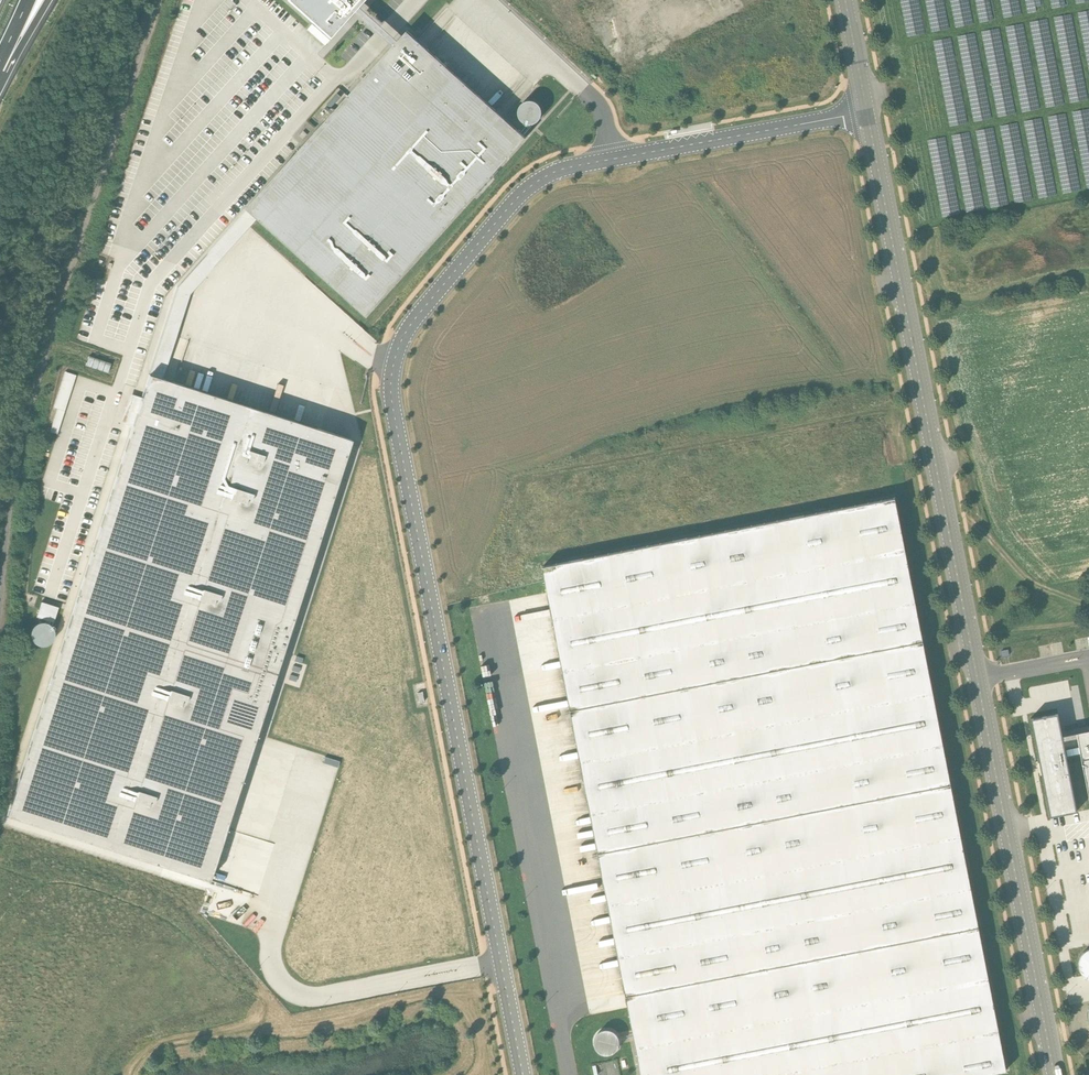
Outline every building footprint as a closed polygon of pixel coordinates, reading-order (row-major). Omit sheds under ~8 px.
[(333,37),(356,12),(360,7),(367,0),(292,0),(333,37)] [(946,0),(929,0),(934,30),(951,28),(946,0)] [(366,316),(526,138),(407,30),(398,41),(360,7),(356,12),(393,46),(247,208),(248,209),(255,215),(258,218),(366,316)] [(1072,13),(1056,16),(1071,101),(1087,99),(1072,13)] [(1074,111),(1081,152),(1088,150),(1088,109),(1074,111)] [(133,396),(130,403),(129,403),(128,404),(127,405),(127,406),(127,408),(127,409),(129,409),(124,422),(133,425),(132,426),(10,808),(7,816),(209,881),(352,439),(163,378),(167,367),(190,294),(251,226),(252,225),(253,224),(258,218),(255,215),(248,209),(242,215),(178,287),(150,374),(149,374),(142,397),(141,399),(133,396)] [(111,364),(89,357),(85,366),(107,373),(111,364)] [(73,391),(78,373),(69,370),(63,389),(73,391)] [(57,419),(53,430),(58,432),(62,421),(57,419)] [(895,499),(542,567),(545,581),(642,1074),(982,1074),(988,1074),(1006,1070),(895,499)] [(36,617),(54,622),(59,607),(41,602),(36,617)] [(1056,714),(1033,718),(1051,820),(1074,815),(1056,714)] [(1077,737),(1088,798),(1088,734),(1077,737)] [(1082,999),(1081,983),(1068,983),(1069,1000),(1082,999)] [(603,1053),(622,1045),(613,1024),(594,1033),(603,1053)]
